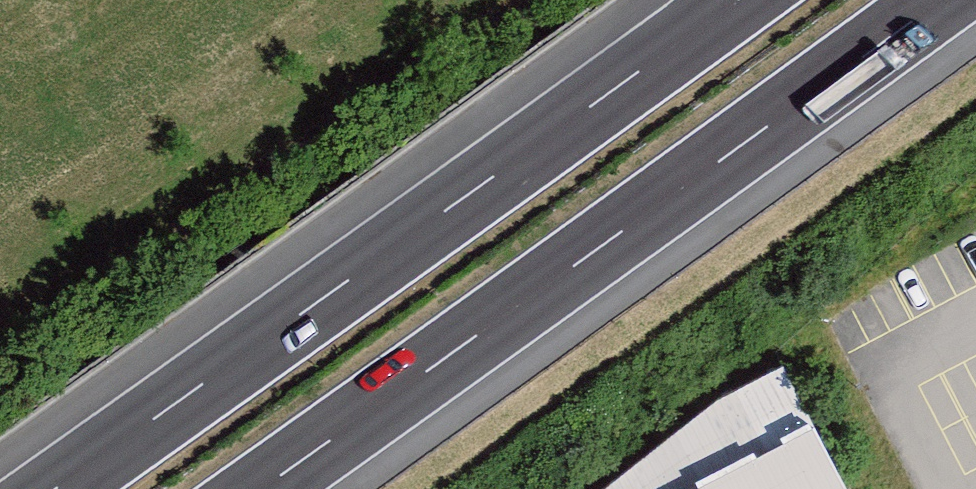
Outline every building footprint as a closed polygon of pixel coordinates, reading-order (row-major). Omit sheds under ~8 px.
[(710,488),(836,488),(808,436),(710,488)]
